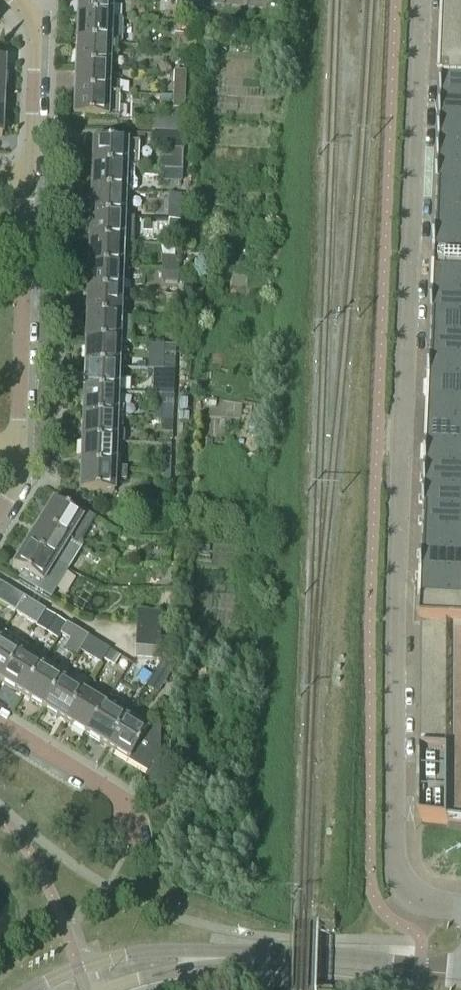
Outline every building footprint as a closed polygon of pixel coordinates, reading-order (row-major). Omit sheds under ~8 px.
[(77,17),(111,18),(112,0),(78,0),(77,17)] [(176,10),(188,10),(203,11),(203,0),(176,0),(176,10)] [(420,647),(421,822),(446,824),(446,828),(460,829),(460,0),(445,0),(444,29),(443,41),(443,52),(441,84),(444,84),(439,192),(438,235),(437,235),(436,256),(436,257),(435,300),(434,300),(433,321),(434,321),(432,365),(431,365),(431,386),(430,398),(429,439),(425,516),(426,516),(424,559),(423,559),(422,580),(423,580),(421,625),(420,647)] [(77,17),(76,42),(110,44),(121,44),(122,19),(111,19),(111,18),(77,17)] [(175,35),(175,48),(187,49),(188,35),(175,35)] [(76,42),(75,68),(109,69),(110,44),(76,42)] [(175,48),(175,61),(187,61),(187,49),(175,48)] [(75,68),(74,93),(119,94),(119,84),(109,84),(109,69),(75,68)] [(173,96),(186,97),(186,86),(173,85),(173,96)] [(74,93),(73,118),(119,120),(119,95),(119,94),(74,93)] [(184,133),(186,97),(173,96),(171,118),(152,118),(151,132),(184,133)] [(150,149),(183,150),(184,135),(151,134),(150,149)] [(92,166),(138,168),(139,143),(93,141),(92,166)] [(164,161),(164,172),(167,172),(170,172),(183,173),(183,159),(170,159),(170,161),(164,161)] [(138,169),(138,168),(92,166),(91,191),(134,193),(134,192),(137,190),(137,181),(134,178),(135,169),(138,169)] [(167,172),(167,184),(170,184),(183,184),(183,173),(170,172),(167,172)] [(134,194),(134,193),(91,191),(90,216),(124,217),(125,193),(134,194)] [(169,209),(168,222),(180,222),(180,210),(169,209)] [(90,216),(89,241),(133,243),(134,219),(124,219),(124,217),(90,216)] [(179,234),(180,222),(168,222),(168,233),(179,234)] [(89,241),(88,266),(122,268),(123,244),(133,244),(133,243),(89,241)] [(162,258),(161,270),(167,271),(178,271),(179,259),(167,258),(162,258)] [(121,293),(122,268),(88,266),(87,291),(121,293)] [(161,270),(160,283),(177,284),(178,271),(167,271),(161,270)] [(120,318),(121,293),(87,291),(86,317),(120,318)] [(164,309),(164,322),(176,322),(176,309),(164,309)] [(120,321),(120,318),(86,317),(85,342),(132,343),(133,321),(120,321)] [(164,322),(164,333),(176,333),(176,322),(164,322)] [(132,345),(132,343),(85,342),(84,367),(118,368),(119,345),(132,345)] [(150,346),(150,371),(153,371),(162,371),(175,372),(176,347),(163,346),(150,346)] [(117,393),(118,368),(84,367),(83,392),(117,393)] [(153,371),(152,395),(175,396),(175,384),(175,372),(162,371),(153,371)] [(83,392),(82,417),(116,418),(116,417),(121,417),(121,407),(117,406),(117,393),(83,392)] [(179,399),(179,409),(184,409),(187,409),(187,399),(185,399),(179,399)] [(161,410),(161,421),(173,421),(173,410),(161,410)] [(178,414),(178,422),(184,422),(186,422),(188,422),(188,414),(187,414),(184,414),(178,414)] [(116,430),(116,418),(82,417),(81,442),(115,443),(115,444),(123,444),(124,433),(120,430),(116,430)] [(172,441),(173,421),(161,421),(160,440),(172,441)] [(114,469),(115,444),(115,443),(81,442),(81,467),(114,469)] [(159,459),(158,471),(171,472),(171,459),(159,459)] [(125,469),(114,469),(81,467),(80,492),(114,494),(114,481),(125,481),(125,469)] [(158,471),(158,484),(170,484),(171,472),(158,471)] [(53,502),(40,524),(69,541),(79,547),(95,520),(67,503),(64,508),(53,502)] [(40,524),(27,546),(56,563),(67,570),(81,548),(79,547),(69,541),(40,524)] [(27,546),(13,568),(22,573),(18,580),(49,599),(67,570),(56,563),(27,546)] [(107,550),(101,560),(112,566),(117,555),(107,550)] [(101,560),(95,571),(106,577),(112,566),(101,560)] [(15,613),(18,609),(24,599),(23,598),(23,599),(11,592),(2,586),(0,589),(0,604),(15,613)] [(18,609),(15,613),(36,626),(45,611),(35,605),(24,599),(18,609)] [(36,626),(35,627),(58,640),(61,635),(61,634),(67,625),(56,618),(45,611),(36,626)] [(137,624),(160,625),(161,613),(138,612),(137,624)] [(176,634),(176,624),(164,623),(163,633),(176,634)] [(160,637),(160,625),(137,624),(137,636),(160,637)] [(61,634),(61,635),(71,641),(65,651),(77,657),(80,652),(89,637),(67,625),(61,634)] [(160,648),(160,637),(137,636),(137,648),(160,648)] [(89,637),(80,652),(102,665),(104,661),(110,651),(89,637)] [(20,654),(0,642),(0,681),(2,683),(20,654)] [(20,654),(2,683),(23,696),(41,667),(46,658),(24,645),(20,654)] [(159,660),(160,648),(137,648),(136,660),(159,660)] [(110,651),(104,661),(114,667),(120,656),(110,651)] [(153,677),(147,687),(157,693),(172,669),(162,663),(153,677)] [(45,709),(62,680),(41,667),(23,696),(45,709)] [(142,669),(135,680),(147,687),(153,677),(145,671),(142,669)] [(66,722),(84,694),(62,680),(45,709),(66,722)] [(105,707),(104,706),(84,694),(66,722),(87,736),(105,707)] [(109,749),(130,714),(129,713),(127,717),(120,712),(123,706),(110,697),(104,706),(105,707),(87,736),(109,749)] [(130,714),(109,749),(143,770),(147,763),(157,769),(158,767),(160,726),(149,726),(137,718),(134,724),(131,722),(134,716),(130,714)]
